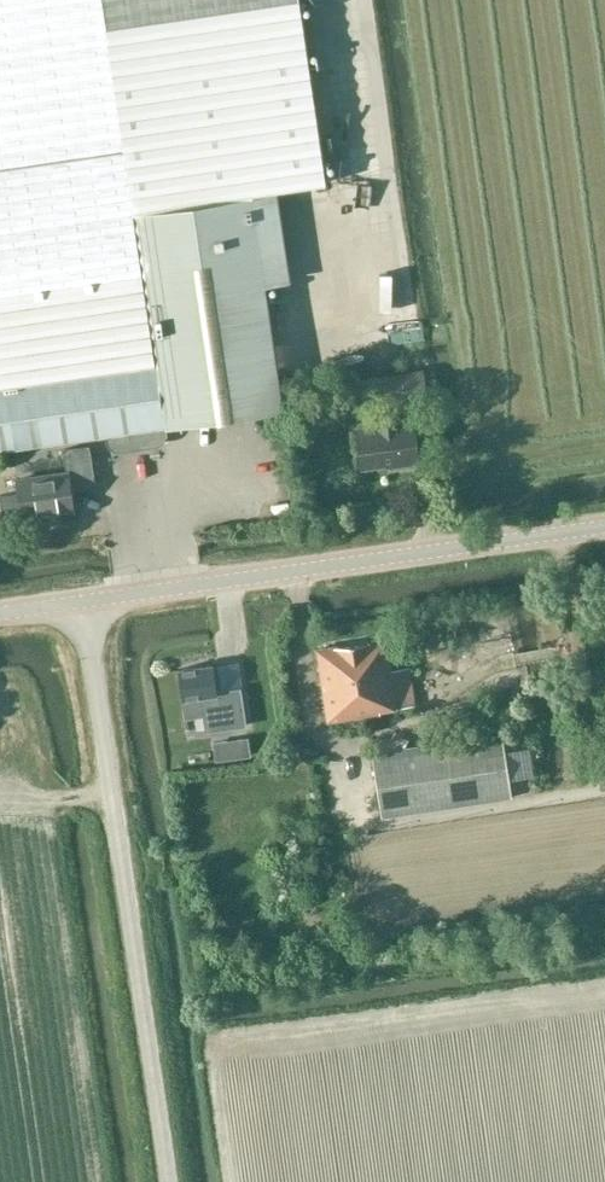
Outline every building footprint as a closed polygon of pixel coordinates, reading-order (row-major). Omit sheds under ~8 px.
[(299,0),(0,0),(0,452),(105,437),(106,441),(109,445),(114,449),(119,449),(123,448),(128,446),(131,442),(143,441),(147,444),(152,444),(156,444),(161,442),(165,437),(166,433),(166,429),(167,429),(167,428),(283,411),(265,285),(291,281),(282,222),(286,221),(282,192),(326,185),(299,0)] [(406,369),(420,368),(418,337),(403,338),(406,369)] [(387,401),(426,396),(422,372),(384,377),(387,401)] [(413,423),(399,425),(397,414),(375,417),(377,428),(357,431),(362,467),(386,464),(386,466),(418,461),(413,423)] [(0,495),(4,519),(22,516),(22,517),(73,510),(71,492),(95,489),(89,447),(64,450),(67,474),(17,481),(18,492),(0,495)] [(412,667),(392,670),(387,639),(317,650),(328,721),(380,713),(380,712),(417,706),(412,667)] [(229,690),(216,692),(212,666),(179,671),(183,699),(207,696),(210,721),(233,718),(229,690)] [(290,731),(303,729),(299,707),(286,710),(290,731)] [(395,729),(390,737),(404,746),(409,737),(395,729)] [(382,818),(512,798),(502,733),(372,753),(382,818)] [(248,734),(213,740),(216,757),(250,752),(248,734)]
